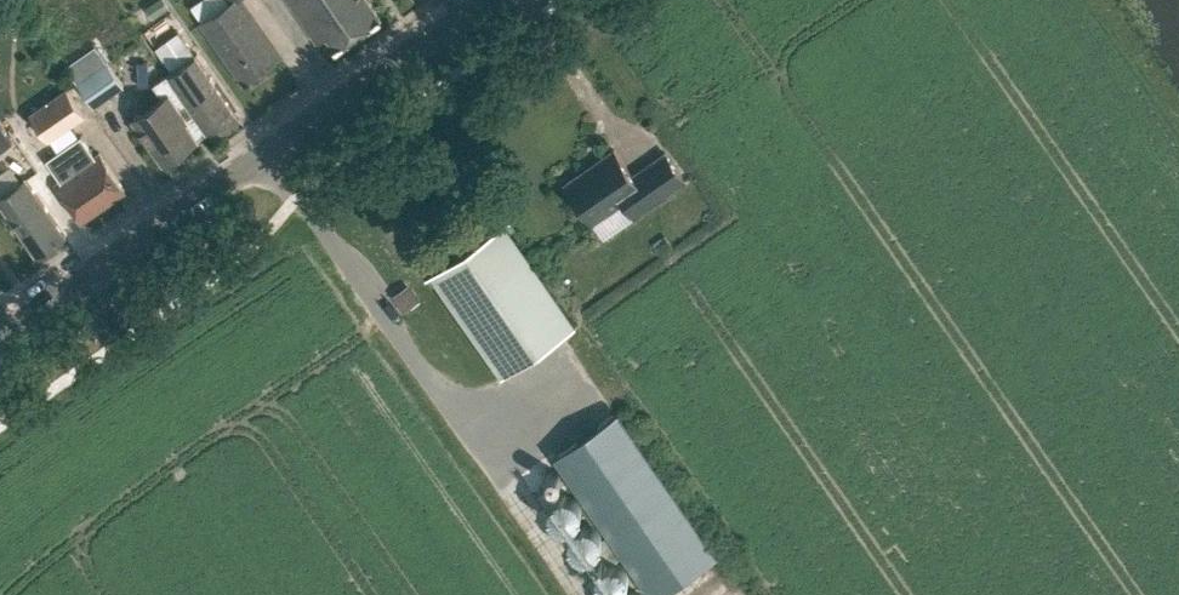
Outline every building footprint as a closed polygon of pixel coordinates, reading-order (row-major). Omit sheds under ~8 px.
[(154,0),(162,11),(170,6),(166,0),(154,0)] [(244,81),(274,60),(254,31),(261,27),(242,0),(232,0),(208,17),(229,46),(223,50),(244,81)] [(371,0),(289,0),(318,42),(329,35),(337,47),(382,17),(371,0)] [(168,73),(208,131),(235,112),(195,54),(194,54),(168,16),(145,31),(172,70),(168,73)] [(78,86),(93,106),(122,86),(107,65),(78,86)] [(133,118),(163,162),(197,138),(195,135),(205,128),(208,131),(168,73),(168,74),(154,84),(164,97),(133,118)] [(29,112),(49,141),(86,116),(67,87),(29,112)] [(15,142),(0,121),(0,153),(15,142)] [(55,182),(81,220),(125,189),(99,152),(95,155),(81,135),(47,159),(46,158),(44,159),(45,160),(46,159),(60,179),(55,182)] [(665,152),(648,164),(632,175),(614,149),(565,183),(593,223),(624,202),(634,216),(685,180),(665,152)] [(26,178),(0,196),(0,203),(36,255),(65,236),(26,178)] [(431,275),(501,376),(575,325),(504,224),(431,275)] [(652,244),(661,257),(673,248),(664,235),(652,244)] [(653,594),(655,594),(715,554),(617,413),(556,455),(653,594)]
